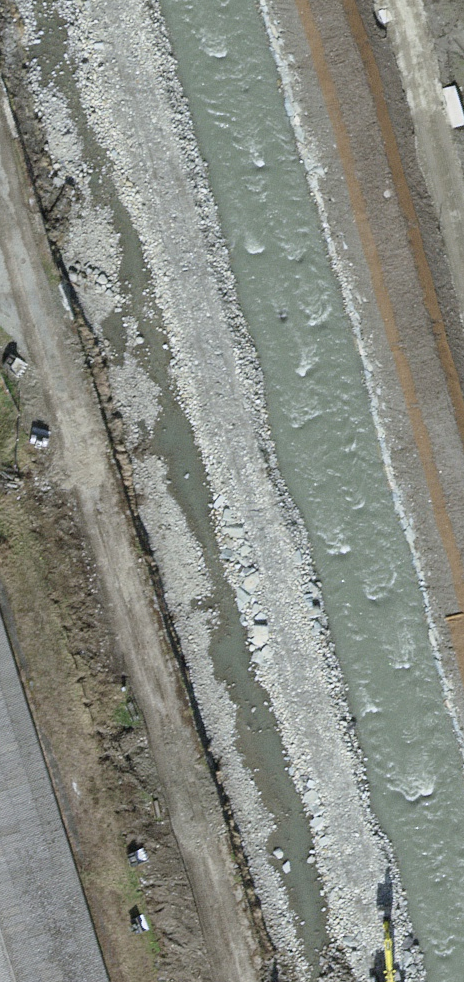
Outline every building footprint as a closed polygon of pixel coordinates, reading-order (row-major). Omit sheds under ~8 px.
[(0,614),(0,981),(108,981),(0,614)]
